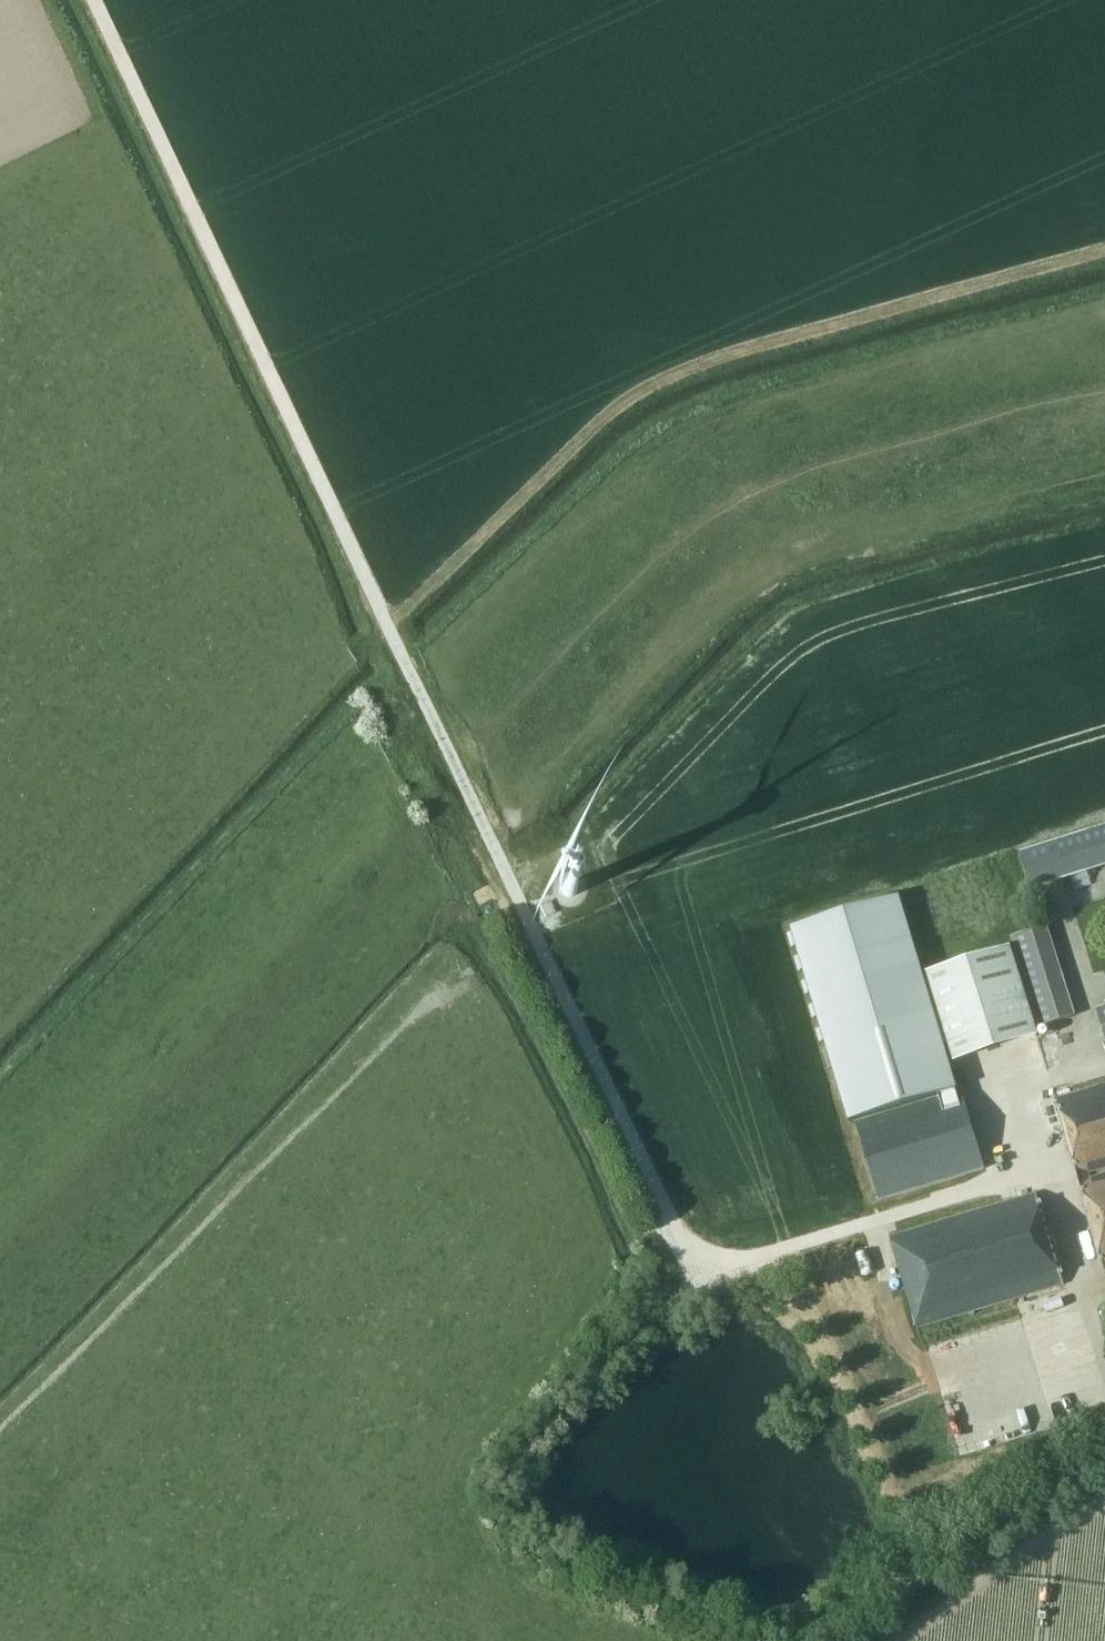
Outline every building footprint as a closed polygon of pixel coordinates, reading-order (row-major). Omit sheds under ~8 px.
[(1104,866),(1104,825),(1019,852),(1031,889),(1104,866)] [(956,1089),(899,897),(793,929),(851,1121),(956,1089)] [(1076,1016),(1048,925),(1012,936),(1040,1027),(1076,1016)] [(924,974),(952,1062),(1040,1035),(1012,946),(924,974)] [(1096,1008),(1104,1037),(1104,1005),(1096,1008)] [(1088,1178),(1086,1173),(1104,1167),(1104,1084),(1055,1099),(1104,1263),(1104,1173),(1088,1178)] [(984,1169),(961,1091),(855,1124),(879,1201),(984,1169)] [(1035,1192),(889,1236),(917,1329),(1063,1285),(1035,1192)]
